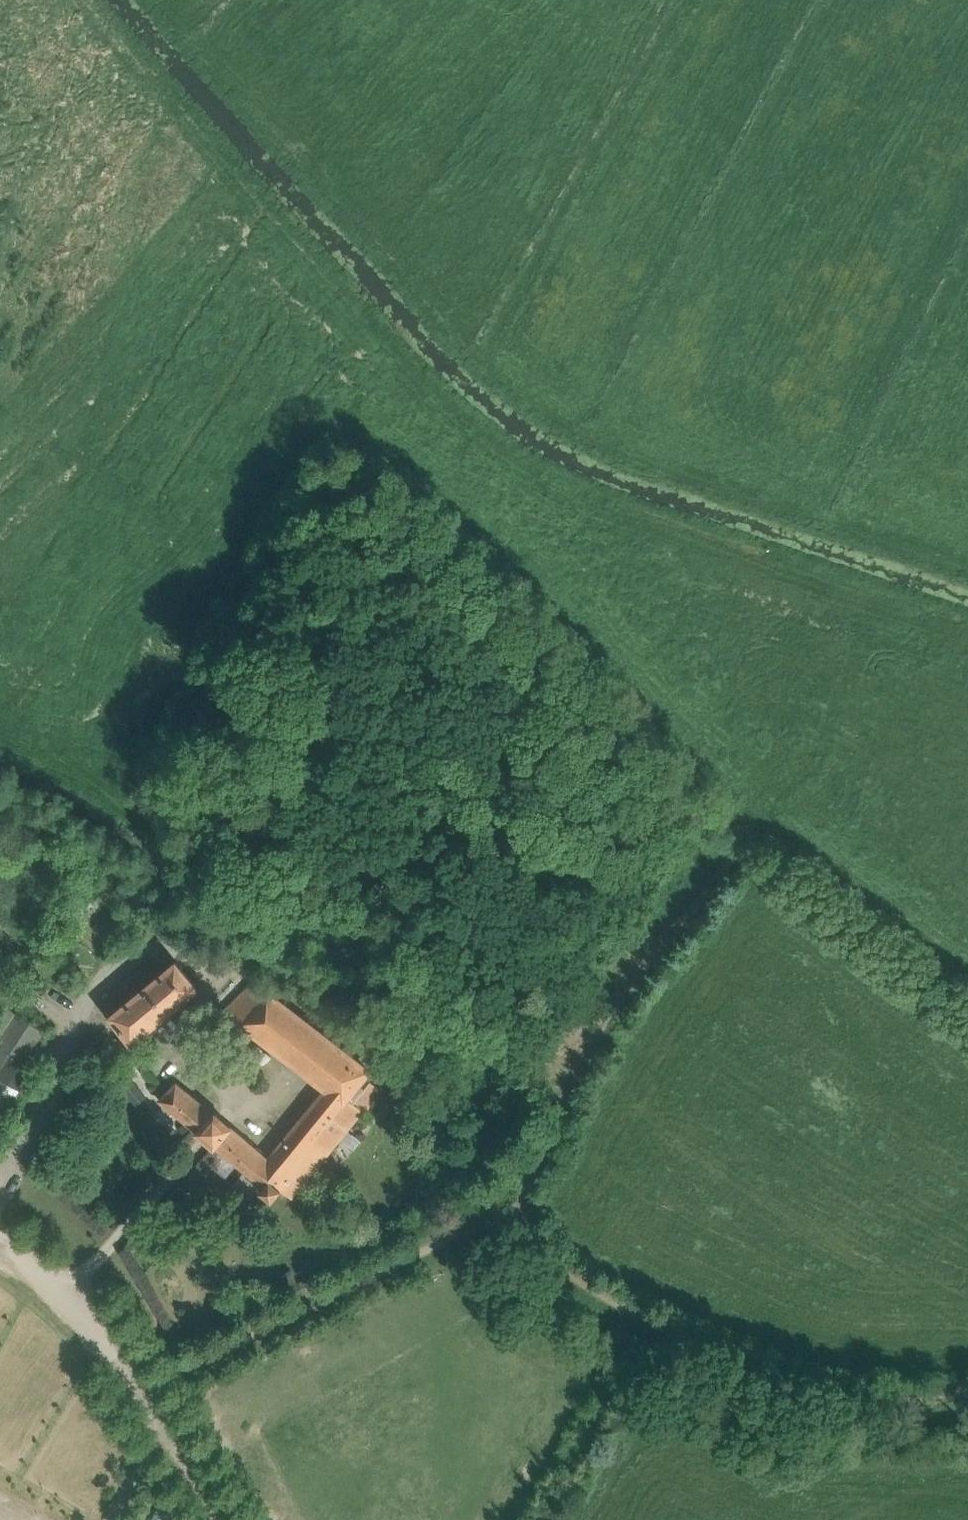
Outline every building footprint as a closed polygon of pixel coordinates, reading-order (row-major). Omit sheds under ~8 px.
[(101,1003),(110,1015),(161,973),(151,961),(101,1003)] [(161,973),(110,1015),(131,1043),(198,988),(176,961),(161,973)] [(370,1071),(254,982),(225,1011),(325,1090),(348,1099),(365,1078),(370,1071)] [(17,1013),(0,1040),(0,1043),(25,1059),(44,1030),(17,1013)] [(36,1066),(25,1059),(0,1043),(0,1125),(36,1066)] [(128,1076),(115,1088),(135,1107),(147,1095),(128,1076)] [(348,1099),(363,1110),(380,1089),(365,1078),(348,1099)] [(217,1116),(177,1083),(160,1099),(201,1134),(217,1116)] [(325,1090),(279,1148),(311,1174),(337,1142),(347,1130),(363,1110),(348,1099),(325,1090)] [(222,1121),(217,1116),(201,1134),(206,1138),(212,1142),(228,1126),(222,1121)] [(279,1148),(269,1160),(228,1126),(212,1142),(264,1186),(260,1191),(272,1200),(281,1190),(291,1198),(311,1174),(279,1148)] [(347,1130),(337,1142),(350,1153),(360,1140),(347,1130)]
